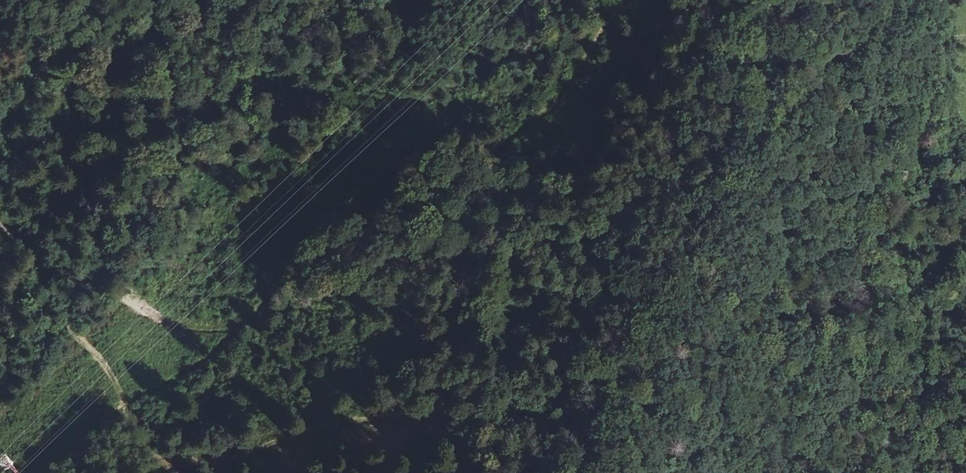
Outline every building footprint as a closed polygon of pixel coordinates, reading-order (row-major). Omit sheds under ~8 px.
[(13,463),(4,453),(0,456),(0,465),(5,470),(13,463)]
